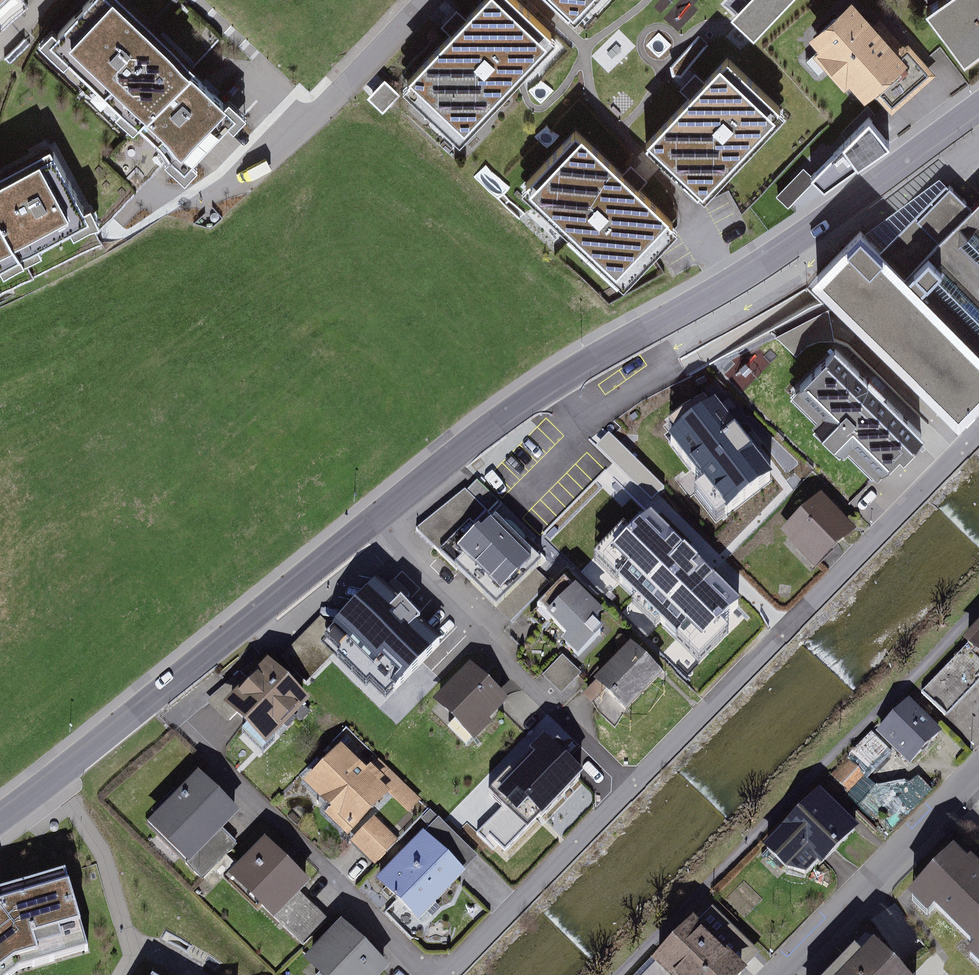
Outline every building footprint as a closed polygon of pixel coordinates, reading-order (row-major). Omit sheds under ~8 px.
[(10,9),(19,0),(1,0),(10,9)] [(140,124),(196,61),(126,0),(119,0),(67,60),(140,124)] [(520,0),(490,0),(470,22),(465,28),(454,39),(419,78),(407,90),(465,142),(476,130),(556,43),(561,38),(520,0)] [(578,22),(584,15),(600,0),(554,0),(578,22)] [(736,24),(758,46),(802,0),(759,0),(736,24)] [(934,9),(974,63),(978,59),(978,0),(947,0),(934,9)] [(877,23),(859,3),(817,40),(827,51),(820,57),(851,91),(857,85),(872,101),(881,94),(898,113),(937,77),(883,17),(877,23)] [(465,28),(470,22),(461,13),(445,30),(454,39),(465,28)] [(657,140),(651,146),(709,200),(715,194),(786,118),(792,111),(734,57),(728,64),(709,85),(702,92),(693,102),(657,140)] [(252,106),(196,61),(140,124),(197,171),(252,106)] [(702,92),(709,85),(699,76),(683,93),(693,102),(702,92)] [(403,97),(388,82),(371,100),(386,114),(403,97)] [(877,122),(827,164),(844,185),(894,142),(877,122)] [(631,170),(591,132),(536,188),(531,193),(629,288),(688,227),(680,218),(649,188),(639,178),(631,170)] [(635,165),(631,170),(639,178),(649,188),(654,181),(635,165)] [(12,196),(38,252),(92,216),(60,166),(12,196)] [(816,202),(805,187),(788,199),(800,215),(816,202)] [(977,212),(951,187),(892,249),(872,229),(823,279),(959,416),(978,396),(978,211),(977,212)] [(12,196),(0,202),(0,270),(38,252),(12,196)] [(912,432),(827,349),(783,393),(818,427),(813,432),(829,447),(837,440),(871,473),(912,432)] [(772,471),(716,391),(707,397),(703,391),(669,415),(675,423),(669,427),(702,475),(694,481),(715,510),(772,471)] [(544,572),(504,531),(469,496),(427,536),(502,613),(544,572)] [(740,596),(651,504),(630,524),(625,518),(594,547),(697,653),(728,623),(721,615),(740,596)] [(819,505),(789,532),(817,562),(847,535),(819,505)] [(327,623),(397,695),(467,638),(391,569),(327,623)] [(541,611),(573,643),(541,675),(560,693),(578,674),(572,668),(578,661),(605,635),(594,624),(599,619),(576,595),(574,597),(564,588),(541,611)] [(312,688),(347,650),(321,626),(286,663),(312,688)] [(972,650),(925,697),(950,722),(978,694),(978,643),(972,650)] [(585,698),(611,724),(624,711),(630,716),(665,680),(633,649),(585,698)] [(315,710),(278,673),(275,669),(261,682),(265,686),(245,705),(242,701),(231,712),(235,715),(271,753),(315,710)] [(472,674),(441,707),(478,741),(509,708),(472,674)] [(911,706),(881,738),(913,769),(944,737),(911,706)] [(509,817),(525,801),(543,818),(581,780),(545,744),(511,778),(508,774),(487,795),(509,817)] [(312,783),(338,809),(331,816),(355,840),(362,832),(378,815),(398,796),(414,812),(426,800),(386,760),(376,770),(350,745),(312,783)] [(882,770),(861,801),(882,815),(891,803),(907,815),(920,796),(882,770)] [(247,820),(206,780),(152,834),(193,875),(247,820)] [(840,835),(827,822),(802,797),(749,851),(774,875),(794,855),(807,868),(840,835)] [(405,840),(378,815),(355,840),(382,865),(405,840)] [(443,819),(429,833),(382,881),(426,925),(473,877),(453,857),(467,843),(443,819)] [(273,843),(237,880),(281,923),(283,920),(308,895),(317,885),(273,843)] [(978,868),(974,873),(957,857),(917,903),(939,922),(944,916),(978,946),(978,869),(978,868)] [(67,874),(0,893),(0,972),(18,963),(53,950),(84,942),(78,915),(72,891),(67,874)] [(333,919),(308,895),(283,920),(308,945),(333,919)] [(645,974),(751,974),(744,968),(759,953),(713,907),(645,974)] [(311,967),(319,974),(393,974),(395,973),(347,928),(311,967)] [(879,946),(869,956),(861,948),(844,966),(848,970),(843,974),(909,974),(879,946)]
